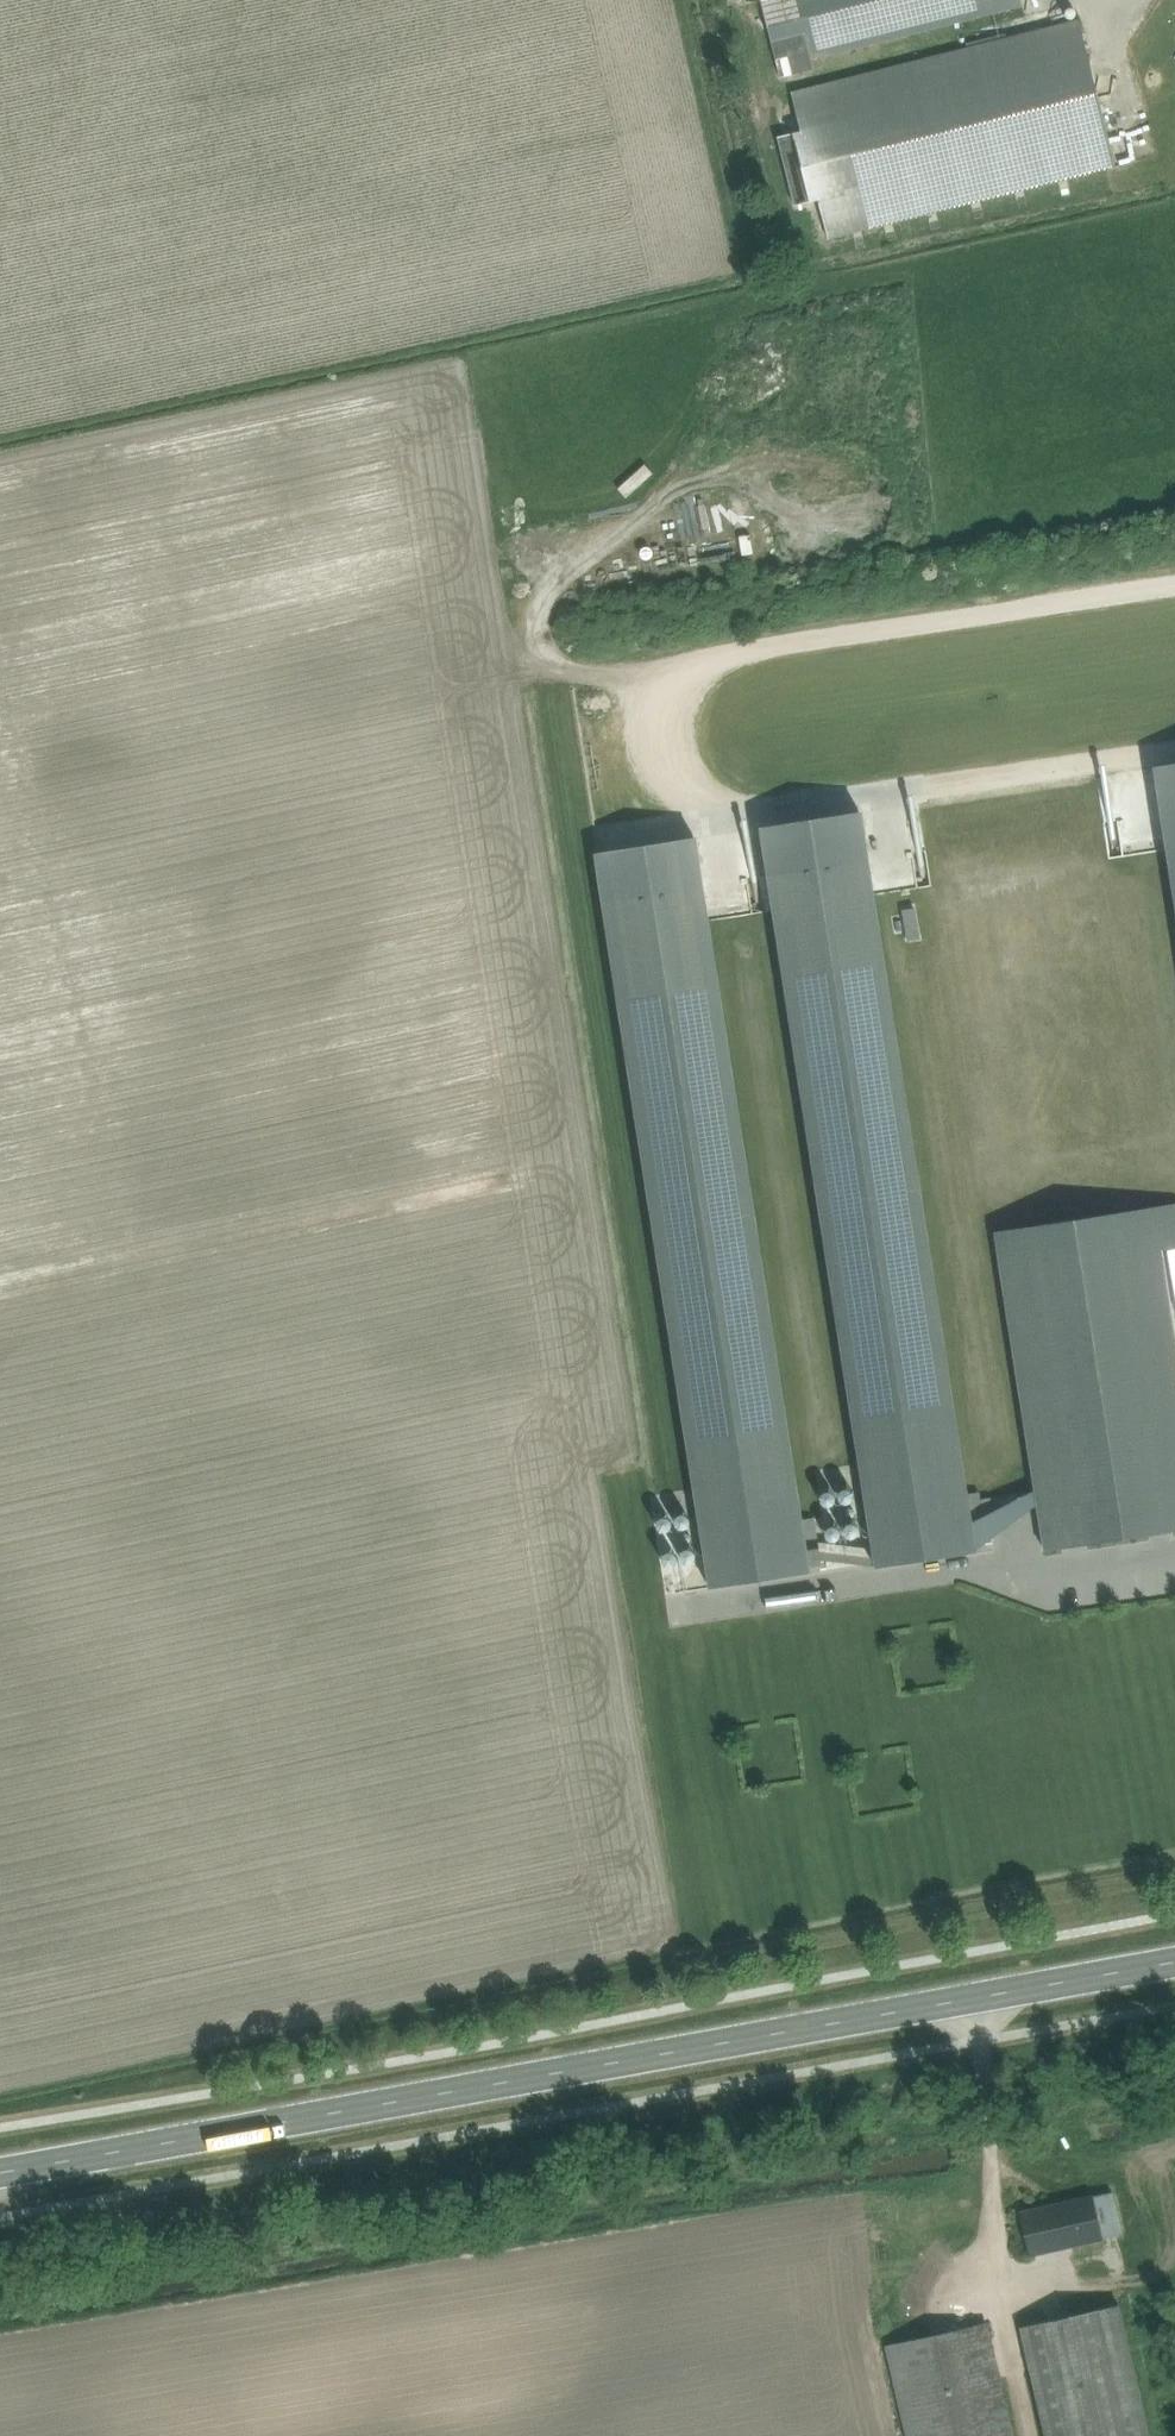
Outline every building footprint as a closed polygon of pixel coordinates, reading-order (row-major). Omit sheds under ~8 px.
[(777,79),(813,71),(810,58),(1021,11),(1018,0),(759,0),(777,79)] [(822,235),(1110,171),(1077,23),(787,87),(797,131),(785,133),(801,205),(815,202),(822,235)] [(1174,893),(1174,799),(1161,802),(1174,893)] [(979,1498),(978,1494),(971,1495),(865,812),(761,828),(860,1464),(875,1562),(877,1571),(995,1552),(993,1538),(989,1499),(979,1500),(979,1498)] [(600,854),(595,855),(695,1489),(710,1585),(804,1570),(804,1568),(822,1566),(815,1520),(804,1522),(804,1519),(711,920),(698,839),(600,854)] [(903,910),(908,941),(922,939),(917,908),(903,910)] [(1069,1552),(1174,1536),(1174,1302),(1167,1252),(1174,1251),(1174,1209),(1005,1236),(1049,1515),(1063,1513),(1069,1552)] [(687,1510),(687,1490),(673,1490),(674,1510),(687,1510)] [(1103,2234),(1099,2219),(1094,2195),(1021,2212),(1026,2235),(1030,2252),(1103,2234)] [(1021,2327),(1046,2435),(1151,2435),(1120,2304),(1021,2327)] [(886,2345),(907,2435),(1015,2435),(989,2322),(886,2345)]
